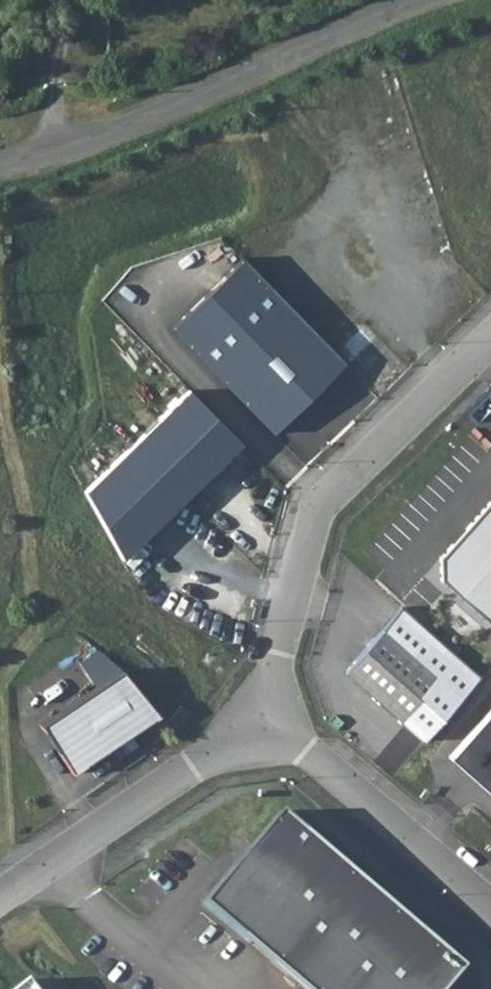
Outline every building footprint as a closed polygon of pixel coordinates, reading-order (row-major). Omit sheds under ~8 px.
[(189,391),(84,494),(122,561),(241,445),(189,391)] [(437,560),(439,582),(490,629),(490,499),(437,560)] [(384,626),(347,667),(404,718),(441,677),(384,626)] [(127,661),(40,722),(71,766),(158,705),(127,661)] [(446,756),(490,796),(490,705),(446,756)] [(475,953),(296,796),(207,907),(300,988),(449,988),(475,953)] [(19,976),(0,988),(27,988),(19,976)]
